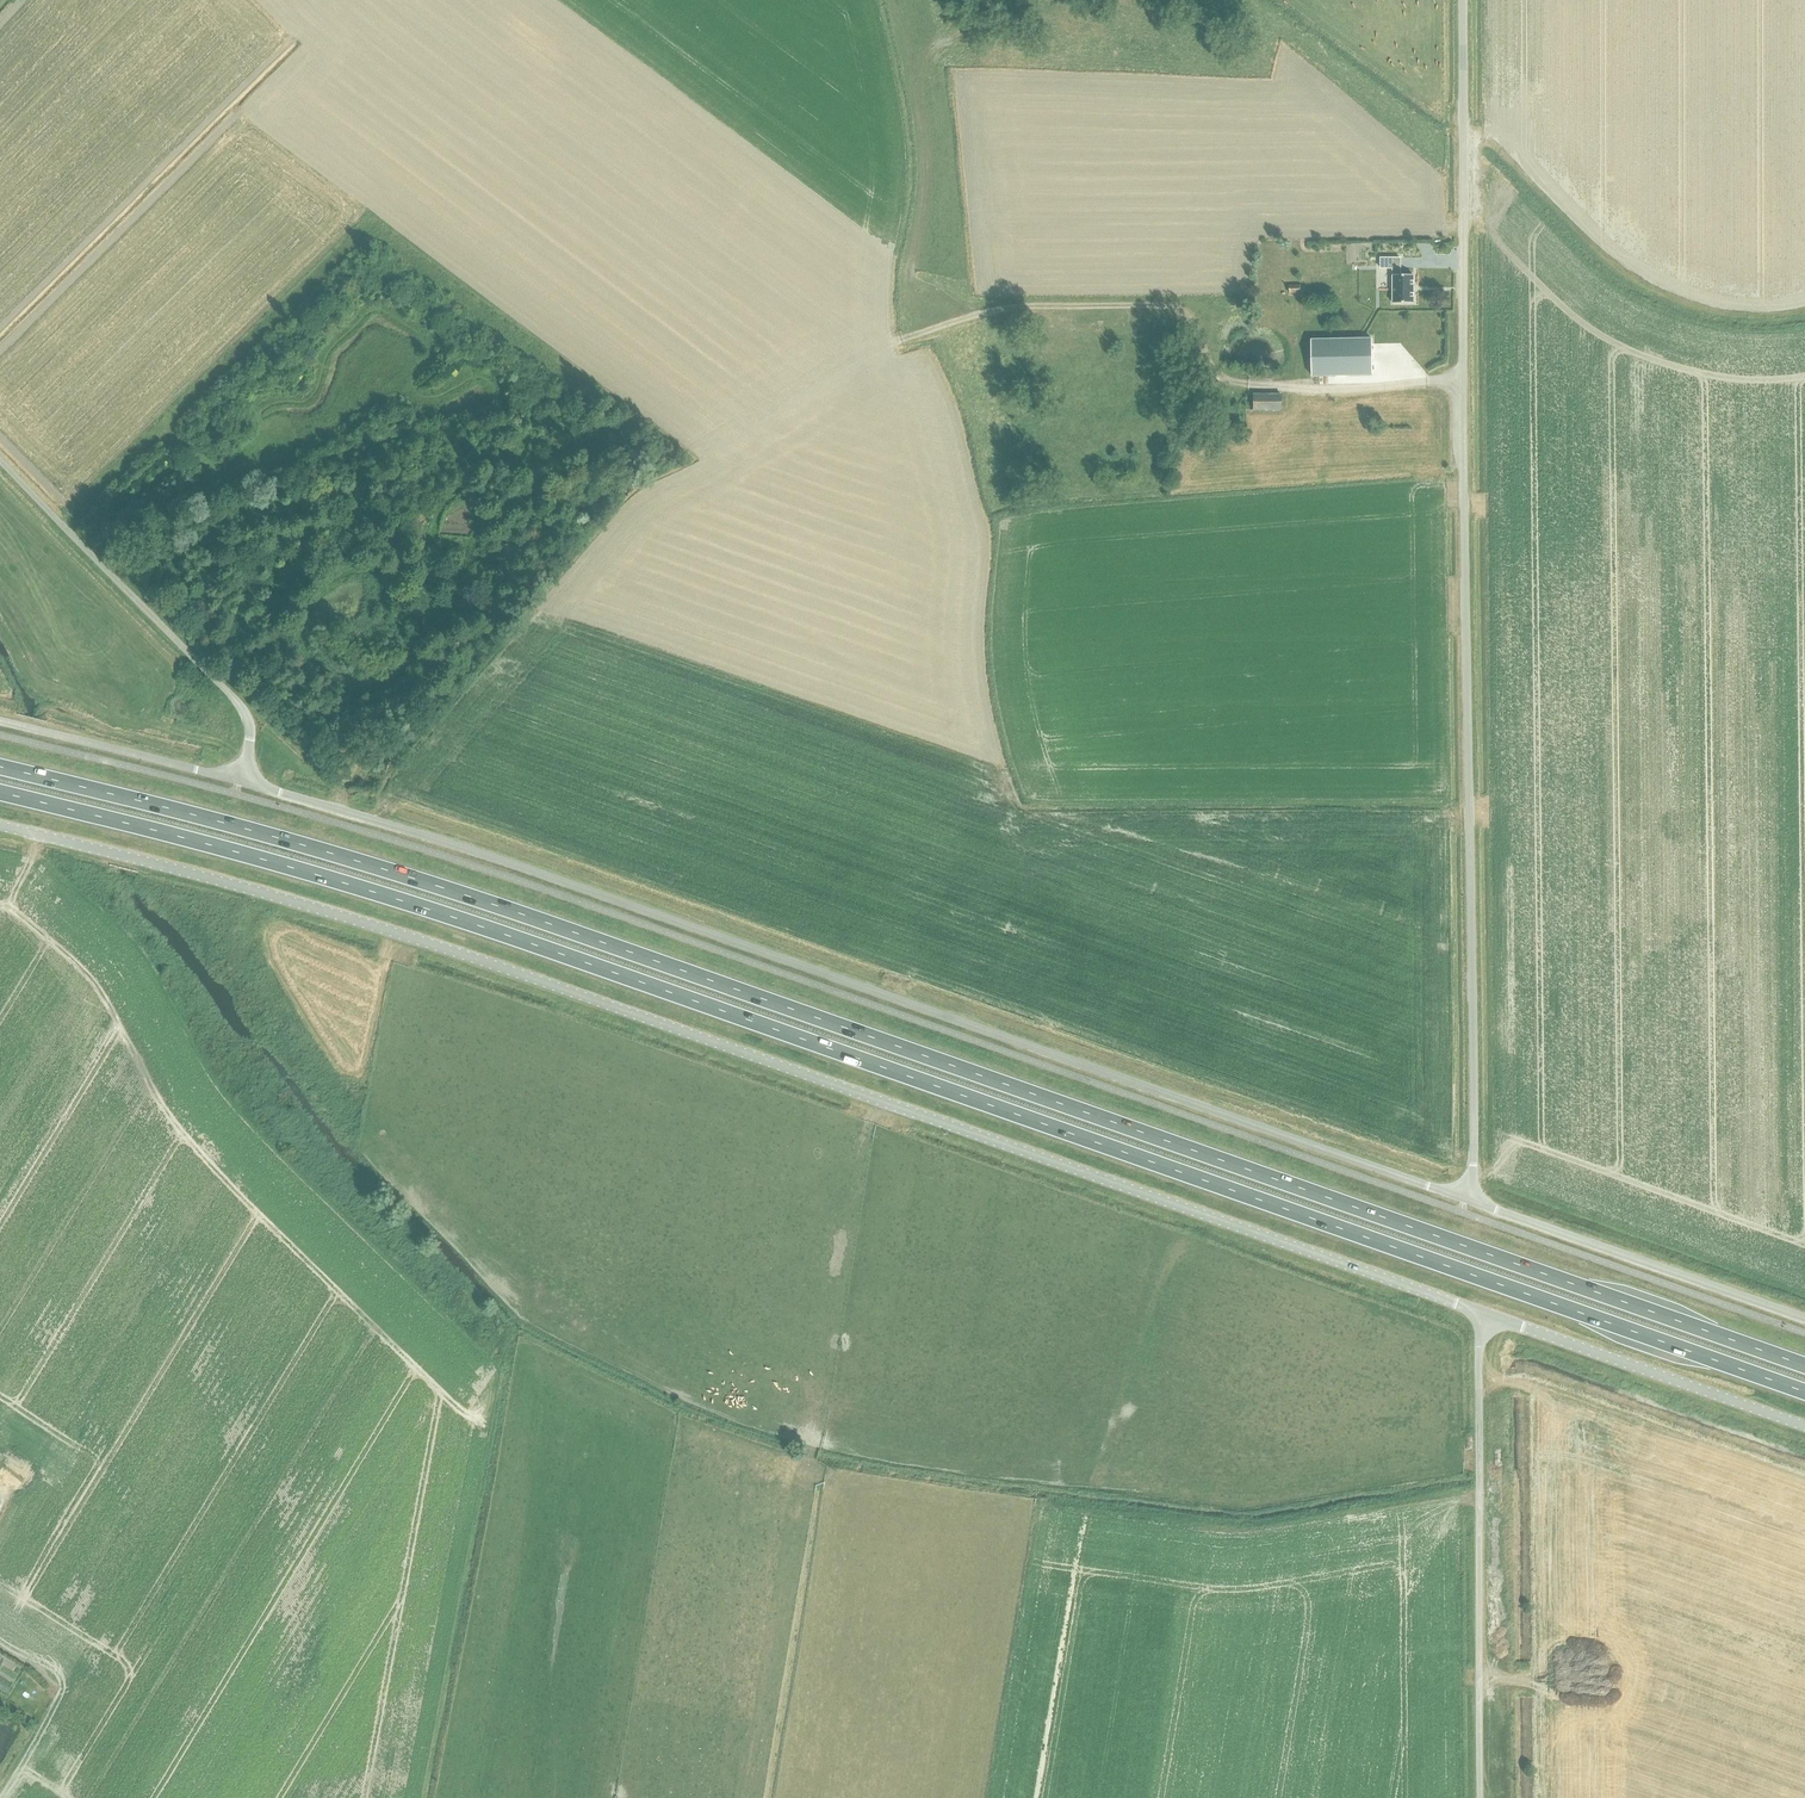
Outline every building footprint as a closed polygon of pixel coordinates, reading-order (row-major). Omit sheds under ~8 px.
[(1400,275),(1400,258),(1381,258),(1381,268),(1393,268),(1393,303),(1413,303),(1413,292),(1413,285),(1413,274),(1400,275)] [(1288,285),(1288,293),(1301,293),(1300,284),(1288,285)] [(1372,375),(1372,338),(1311,339),(1312,376),(1372,375)] [(1252,411),(1280,411),(1281,394),(1252,394),(1252,411)]
